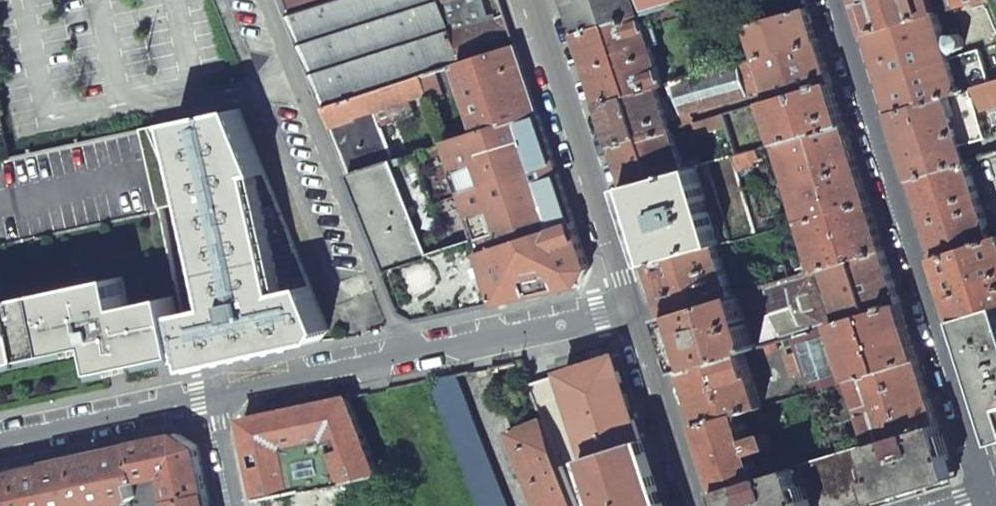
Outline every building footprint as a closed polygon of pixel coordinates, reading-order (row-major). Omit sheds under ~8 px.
[(290,11),(327,0),(286,0),(290,11)] [(290,11),(328,107),(420,77),(457,65),(518,45),(509,15),(495,20),(449,35),(439,3),(446,0),(327,0),(290,11)] [(495,20),(493,14),(487,16),(481,0),(446,0),(439,3),(449,35),(495,20)] [(571,15),(578,35),(637,16),(632,0),(567,0),(571,15)] [(637,16),(648,13),(655,11),(678,4),(693,0),(632,0),(637,16)] [(865,18),(870,33),(936,13),(932,0),(859,0),(865,18)] [(945,10),(980,0),(942,0),(945,10)] [(678,4),(655,11),(657,18),(680,11),(678,4)] [(809,8),(751,24),(761,57),(819,41),(809,8)] [(637,16),(578,35),(590,71),(600,103),(657,87),(663,85),(650,45),(658,43),(648,13),(637,16)] [(936,13),(870,33),(883,75),(894,112),(963,92),(952,59),(950,52),(952,53),(956,53),(961,50),(963,48),(963,46),(963,45),(963,40),(959,36),(955,34),(952,34),(949,35),(947,36),(945,38),(937,13),(936,13)] [(748,36),(725,42),(733,65),(740,63),(749,61),(755,59),(748,36)] [(774,99),(832,82),(825,58),(819,41),(761,57),(765,69),(774,99)] [(952,59),(963,92),(972,89),(995,82),(995,43),(952,59)] [(529,79),(518,45),(457,65),(478,132),(540,113),(529,79)] [(745,79),(750,95),(757,93),(752,78),(754,78),(749,61),(740,63),(744,75),(745,79)] [(733,65),(674,82),(684,113),(750,95),(745,79),(744,75),(740,63),(733,65)] [(420,77),(328,107),(335,126),(340,140),(353,174),(396,160),(376,109),(391,105),(396,119),(415,113),(410,99),(426,94),(420,77)] [(774,99),(769,101),(782,141),(845,123),(838,99),(832,82),(774,99)] [(995,105),(995,82),(972,89),(979,111),(995,105)] [(671,130),(657,87),(600,103),(608,128),(614,147),(671,130)] [(963,92),(894,112),(906,150),(915,178),(967,162),(963,146),(988,139),(979,111),(972,89),(963,92)] [(328,330),(253,105),(144,129),(160,203),(162,202),(164,210),(193,203),(216,306),(184,313),(196,368),(265,353),(321,341),(328,330)] [(564,186),(540,113),(478,132),(448,142),(480,240),(573,216),(564,186)] [(724,114),(695,123),(698,132),(727,124),(724,114)] [(8,158),(0,119),(0,160),(8,158)] [(782,141),(781,142),(804,220),(870,201),(857,160),(845,123),(782,141)] [(671,130),(614,147),(622,169),(627,187),(633,185),(684,170),(671,130)] [(697,159),(691,161),(693,167),(721,159),(717,148),(696,153),(697,159)] [(749,151),(732,156),(736,170),(754,165),(749,151)] [(684,170),(633,185),(627,187),(641,228),(652,264),(657,263),(716,245),(736,240),(757,234),(736,170),(732,156),(721,159),(693,167),(684,170)] [(396,160),(353,174),(365,204),(371,219),(407,312),(422,319),(499,303),(480,240),(431,251),(396,160)] [(967,162),(915,178),(928,219),(940,257),(991,240),(967,162)] [(870,201),(804,220),(819,269),(827,267),(884,249),(877,224),(870,201)] [(583,245),(573,216),(480,240),(499,303),(507,301),(580,286),(591,269),(583,245)] [(757,234),(736,240),(741,252),(788,238),(789,243),(801,239),(808,261),(788,267),(786,263),(755,273),(760,287),(818,269),(819,269),(804,220),(757,234)] [(940,257),(952,297),(958,318),(963,316),(995,306),(995,238),(991,240),(940,257)] [(657,263),(652,264),(662,293),(669,316),(733,296),(716,245),(657,263)] [(884,249),(827,267),(845,321),(901,304),(891,272),(884,249)] [(686,370),(745,351),(767,345),(792,337),(836,324),(818,269),(760,287),(733,296),(669,316),(680,349),(686,370)] [(101,343),(107,370),(117,368),(189,352),(178,295),(129,305),(123,276),(0,302),(0,365),(101,343)] [(836,324),(792,337),(809,392),(855,377),(918,358),(910,332),(901,304),(845,321),(836,324)] [(958,318),(975,370),(995,437),(995,306),(963,316),(958,318)] [(792,337),(767,345),(769,352),(784,347),(793,375),(797,374),(803,394),(809,392),(792,337)] [(745,351),(686,370),(695,397),(704,424),(742,412),(764,405),(745,351)] [(532,383),(545,418),(580,505),(667,505),(618,355),(532,383)] [(918,358),(855,377),(876,443),(939,423),(929,390),(918,358)] [(444,376),(436,391),(481,505),(509,505),(458,374),(444,376)] [(350,396),(244,419),(260,499),(380,474),(350,396)] [(742,412),(704,424),(716,462),(725,488),(762,476),(754,452),(773,446),(770,433),(750,438),(742,412)] [(511,431),(541,505),(580,505),(545,418),(511,431)] [(876,443),(829,457),(845,505),(862,505),(956,477),(947,450),(939,423),(876,443)] [(141,475),(170,470),(189,441),(179,435),(157,440),(135,445),(141,475)] [(202,466),(199,448),(189,441),(170,470),(176,501),(208,494),(202,466)] [(136,496),(133,482),(142,480),(141,475),(135,445),(120,448),(106,452),(118,505),(133,505),(132,501),(136,496)] [(106,452),(92,455),(78,458),(88,505),(118,505),(106,452)] [(829,457),(762,476),(725,488),(731,505),(845,505),(829,457)] [(78,458),(64,461),(50,464),(59,505),(88,505),(78,458)] [(50,464),(35,467),(19,470),(27,505),(59,505),(50,464)] [(19,470),(4,474),(0,475),(0,505),(27,505),(19,470)] [(170,470),(141,475),(142,480),(166,477),(170,470)] [(176,501),(170,470),(166,477),(171,502),(176,501)] [(178,505),(210,505),(208,494),(176,501),(178,505)]
